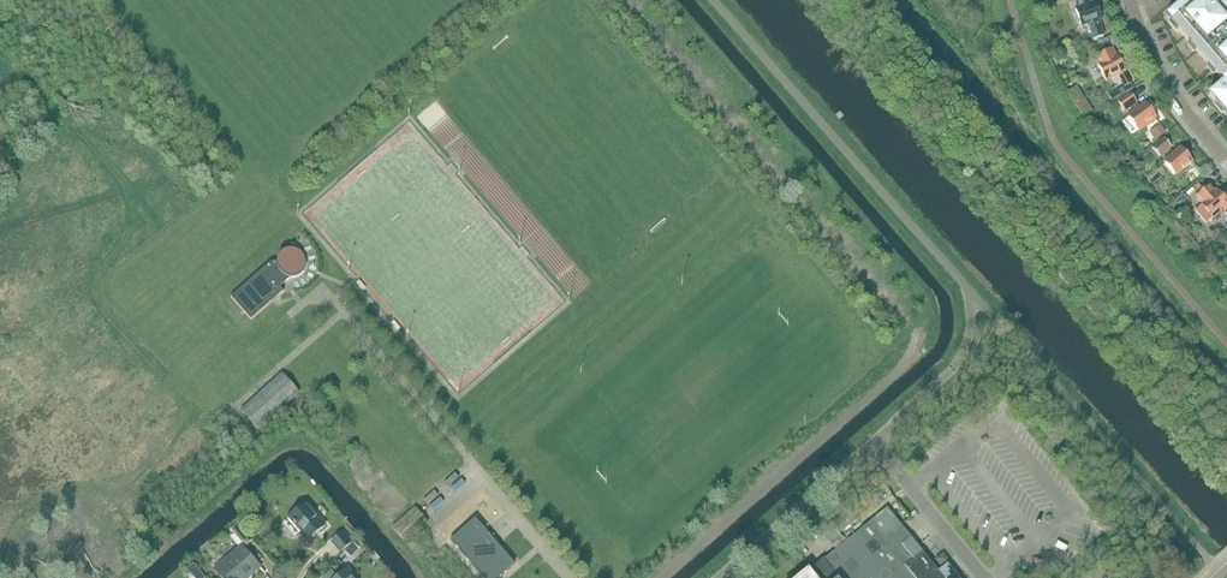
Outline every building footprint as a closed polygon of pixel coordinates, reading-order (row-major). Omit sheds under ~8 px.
[(1049,9),(1047,0),(1039,0),(1037,1),(1039,6),(1039,7),(1040,12),(1049,9)] [(1081,27),(1088,24),(1093,38),(1106,34),(1102,20),(1096,2),(1095,3),(1094,0),(1076,0),(1078,8),(1075,9),(1081,27)] [(1226,117),(1226,8),(1224,4),(1226,2),(1226,1),(1226,0),(1197,0),(1192,4),(1189,0),(1188,0),(1167,18),(1196,52),(1224,85),(1209,97),(1226,117)] [(1101,52),(1113,47),(1111,41),(1099,46),(1101,52)] [(1116,55),(1112,49),(1095,57),(1099,64),(1098,65),(1106,82),(1120,75),(1126,87),(1109,96),(1112,101),(1133,90),(1124,72),(1126,71),(1117,55),(1116,55)] [(1125,112),(1137,103),(1130,93),(1117,101),(1125,112)] [(1139,131),(1157,118),(1146,103),(1128,116),(1139,131)] [(1154,139),(1164,131),(1160,125),(1150,132),(1154,139)] [(1160,157),(1171,148),(1163,139),(1152,148),(1160,157)] [(1176,176),(1193,162),(1181,148),(1164,161),(1176,176)] [(1199,179),(1203,176),(1196,168),(1192,171),(1199,179)] [(1209,184),(1195,198),(1201,204),(1213,218),(1223,210),(1226,215),(1226,201),(1218,190),(1217,191),(1209,184)] [(1187,200),(1183,195),(1174,203),(1177,206),(1182,202),(1183,204),(1187,200)] [(305,258),(303,255),(293,244),(282,253),(281,255),(280,256),(279,257),(278,259),(278,261),(277,262),(271,262),(231,298),(251,321),(284,292),(280,287),(290,279),(291,279),(295,278),(298,277),(301,275),(304,272),(305,269),(306,265),(306,261),(305,258)] [(259,428),(300,391),(283,372),(242,408),(259,428)] [(319,403),(323,399),(313,388),(309,392),(319,403)] [(457,470),(445,478),(448,483),(460,475),(457,470)] [(432,499),(442,490),(437,485),(427,494),(432,499)] [(309,541),(326,526),(306,503),(288,518),(309,541)] [(931,563),(887,509),(824,560),(810,571),(810,570),(800,577),(944,577),(931,563)] [(450,540),(483,577),(499,577),(515,564),(475,519),(450,540)] [(246,548),(253,541),(238,524),(231,531),(246,548)] [(830,535),(839,544),(848,534),(840,526),(830,535)] [(341,553),(353,542),(343,531),(331,542),(341,553)] [(350,558),(360,550),(354,544),(345,552),(350,558)] [(261,569),(242,547),(214,570),(221,577),(250,577),(261,569)] [(193,565),(187,570),(194,577),(205,577),(193,565)] [(348,569),(337,577),(356,577),(348,569)]
